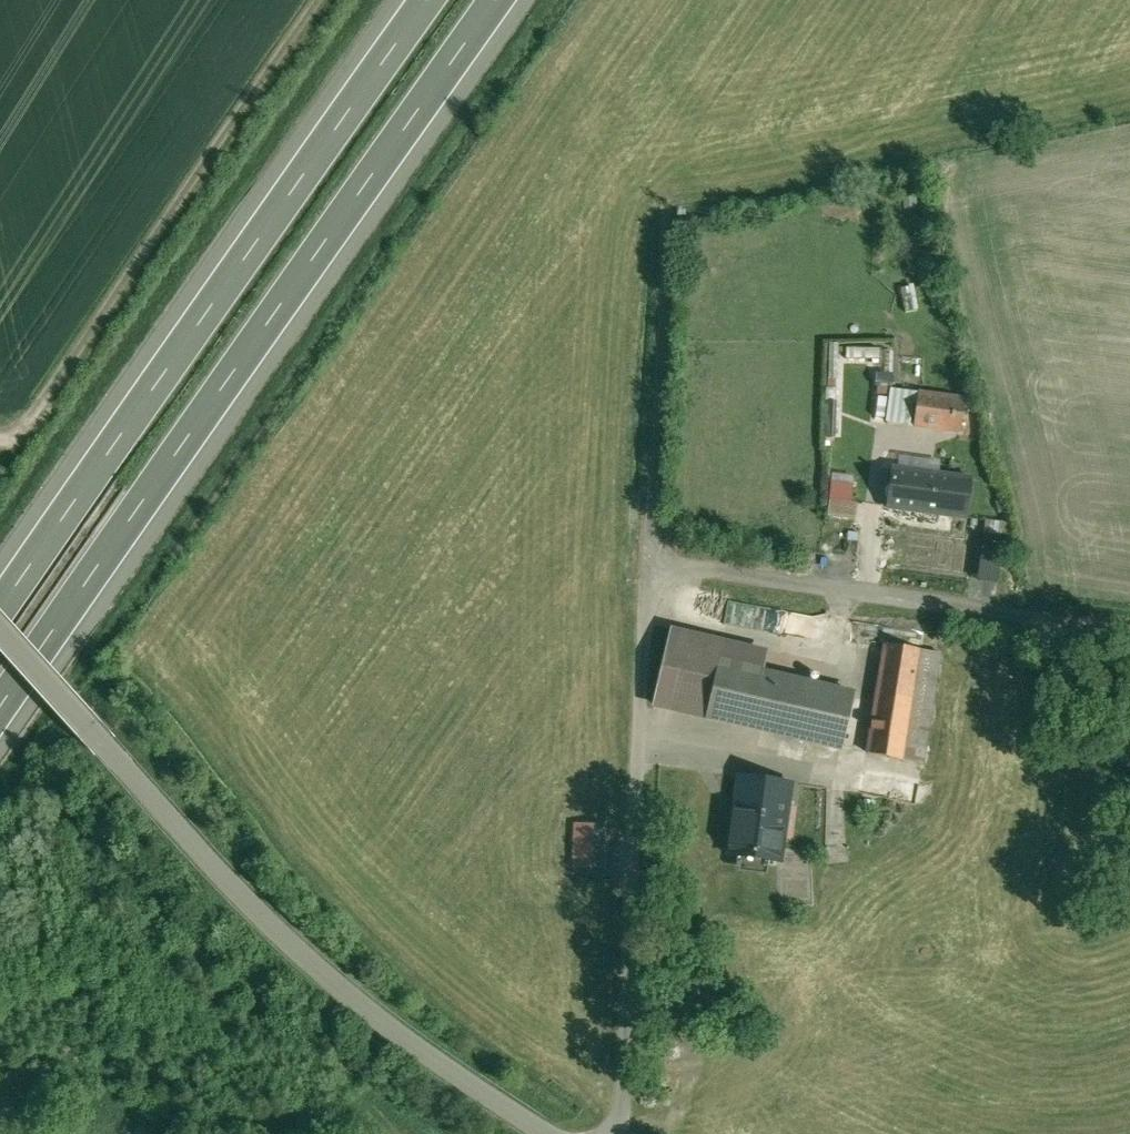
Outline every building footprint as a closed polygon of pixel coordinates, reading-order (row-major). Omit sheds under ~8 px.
[(838,348),(830,347),(829,386),(837,386),(838,348)] [(879,349),(847,348),(847,359),(879,360),(879,349)] [(893,374),(876,373),(875,386),(892,387),(893,374)] [(915,392),(891,389),(886,423),(911,426),(915,392)] [(965,399),(921,393),(916,426),(961,432),(965,399)] [(972,478),(892,467),(887,507),(966,518),(972,478)] [(853,485),(832,482),(829,498),(851,501),(853,485)] [(827,515),(854,519),(856,502),(851,501),(829,498),(827,515)] [(860,533),(849,531),(848,541),(859,542),(860,533)] [(857,553),(859,542),(848,541),(847,552),(857,553)] [(727,600),(723,617),(745,622),(750,606),(727,600)] [(770,649),(671,626),(652,707),(706,719),(719,663),(764,673),(770,649)] [(940,653),(885,644),(868,754),(922,765),(940,653)] [(764,673),(719,663),(706,719),(842,750),(854,694),(775,676),(775,675),(764,673)] [(783,864),(794,782),(736,775),(725,856),(783,864)] [(603,824),(575,823),(574,867),(602,868),(603,824)]
